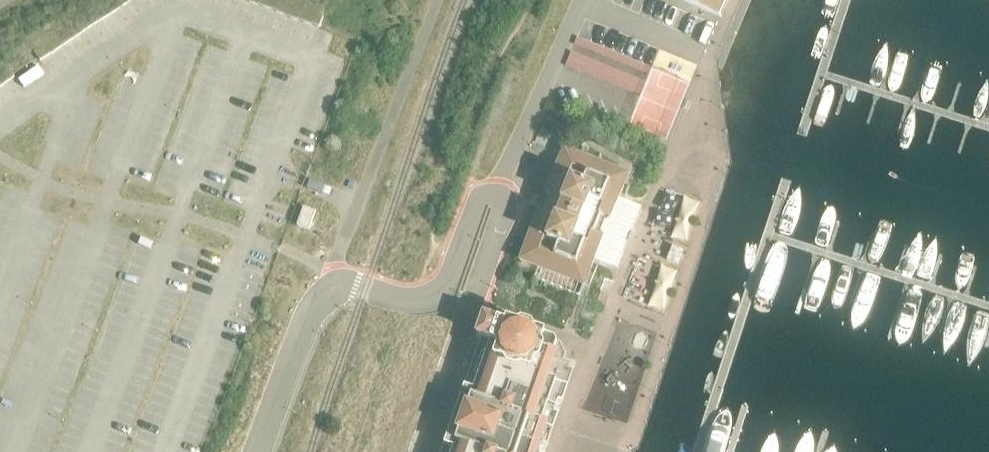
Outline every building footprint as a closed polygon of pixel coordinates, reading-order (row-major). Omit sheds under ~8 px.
[(105,3),(112,12),(124,4),(121,0),(109,0),(105,3)] [(250,3),(264,8),(267,0),(252,0),(250,3)] [(264,8),(278,13),(282,2),(275,0),(267,0),(264,8)] [(718,16),(725,0),(681,0),(718,16)] [(282,2),(278,13),(291,18),(295,7),(282,2)] [(105,3),(93,11),(100,20),(112,12),(105,3)] [(295,7),(291,18),(305,23),(309,13),(295,7)] [(93,11),(81,19),(87,28),(100,20),(93,11)] [(309,13),(305,23),(319,28),(323,18),(309,13)] [(81,19),(69,27),(75,36),(87,28),(81,19)] [(69,27),(57,35),(63,44),(75,36),(69,27)] [(45,43),(51,52),(63,44),(57,35),(45,43)] [(651,68),(574,37),(571,45),(648,76),(651,68)] [(45,43),(33,51),(39,60),(51,52),(45,43)] [(568,51),(563,64),(640,96),(646,83),(568,51)] [(0,72),(0,83),(1,85),(13,77),(7,67),(0,72)] [(544,214),(538,212),(523,252),(579,274),(586,254),(616,266),(639,206),(610,194),(616,180),(560,158),(545,195),(551,197),(544,214)] [(303,207),(296,226),(308,230),(315,212),(303,207)] [(672,246),(666,260),(676,264),(682,250),(672,246)] [(603,277),(594,300),(605,304),(614,282),(603,277)] [(548,423),(541,420),(556,379),(550,377),(558,354),(544,349),(542,344),(545,334),(534,331),(532,327),(521,323),(517,325),(506,321),(505,324),(483,317),(475,339),(481,341),(441,451),(538,451),(548,423)] [(398,338),(394,350),(428,361),(432,349),(398,338)] [(378,399),(374,411),(408,422),(412,410),(378,399)] [(370,423),(404,434),(408,422),(374,411),(370,423)] [(366,435),(400,446),(404,434),(370,423),(366,435)] [(362,447),(376,451),(398,451),(400,446),(366,435),(362,447)]
